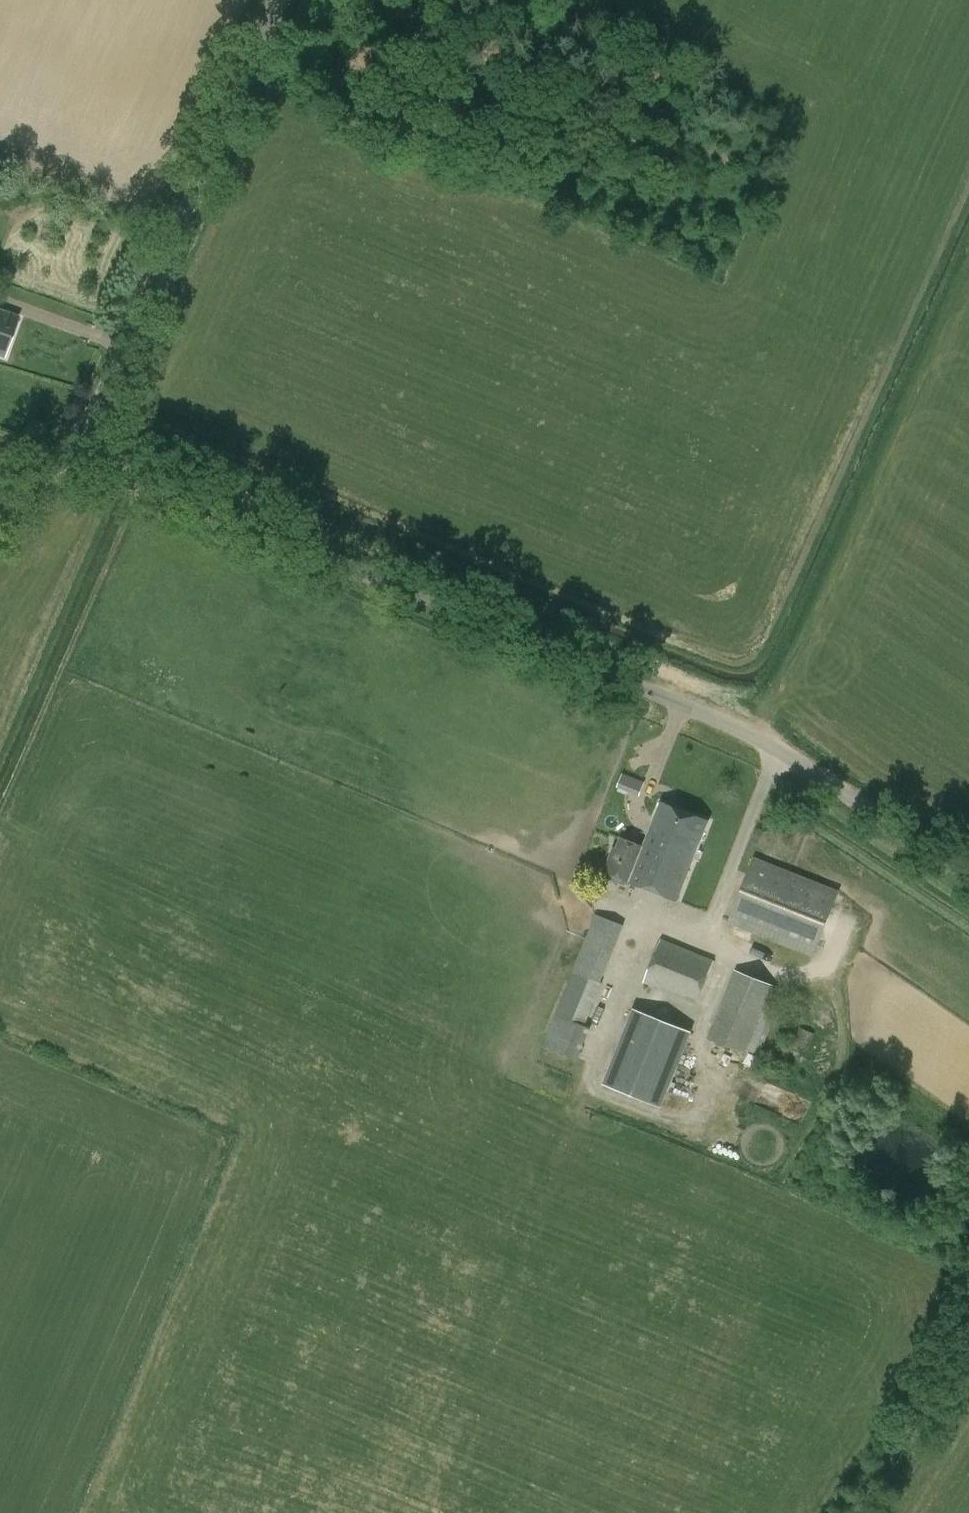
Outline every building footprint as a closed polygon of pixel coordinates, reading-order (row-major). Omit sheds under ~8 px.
[(5,356),(19,317),(0,311),(0,354),(5,356)] [(662,803),(643,850),(619,840),(612,858),(611,857),(606,872),(702,910),(724,853),(701,843),(709,821),(662,803)] [(814,957),(840,892),(754,857),(728,923),(814,957)] [(601,983),(624,926),(596,914),(543,1046),(579,1060),(591,1029),(585,1026),(603,984),(601,983)] [(715,961),(661,939),(644,983),(697,1005),(715,961)] [(736,971),(708,1039),(757,1059),(785,991),(736,971)] [(662,1108),(692,1031),(632,1008),(603,1085),(662,1108)]
